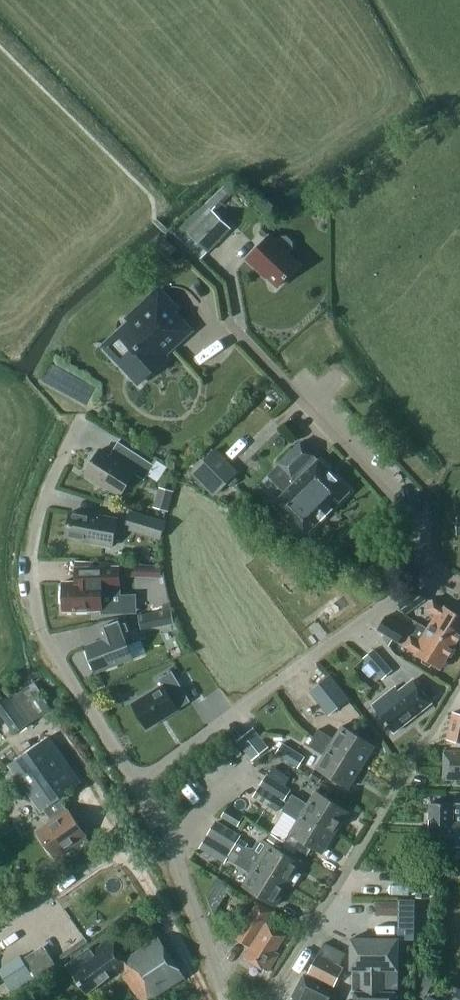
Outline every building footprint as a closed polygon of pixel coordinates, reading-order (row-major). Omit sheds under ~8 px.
[(181,226),(174,233),(182,241),(189,234),(207,251),(230,228),(205,204),(181,226)] [(257,269),(258,268),(277,286),(297,264),(267,236),(246,259),(257,269)] [(169,255),(176,248),(165,238),(158,245),(169,255)] [(131,321),(118,333),(105,345),(139,383),(166,358),(163,355),(191,330),(156,292),(128,319),(131,321)] [(120,495),(134,473),(143,479),(153,464),(117,441),(108,455),(99,449),(85,472),(120,495)] [(291,476),(292,475),(297,480),(273,502),(304,534),(349,490),(300,441),(278,462),(291,476)] [(239,471),(216,448),(193,470),(216,494),(239,471)] [(246,483),(245,484),(240,478),(228,489),(240,502),(253,490),(246,483)] [(173,491),(160,487),(154,506),(167,510),(173,491)] [(86,514),(70,511),(66,535),(82,538),(81,540),(111,545),(116,518),(86,512),(86,514)] [(145,532),(161,537),(166,520),(134,511),(131,522),(146,527),(145,532)] [(138,565),(124,564),(123,576),(137,577),(138,565)] [(120,613),(119,566),(75,567),(75,581),(62,581),(63,611),(101,609),(102,613),(120,613)] [(399,603),(406,613),(425,599),(418,589),(399,603)] [(427,627),(454,644),(459,635),(459,615),(444,605),(444,606),(432,599),(426,608),(435,614),(427,627)] [(163,610),(138,615),(141,629),(166,625),(163,610)] [(387,646),(392,639),(397,642),(406,628),(385,615),(377,629),(383,634),(381,637),(387,646)] [(86,646),(95,671),(132,657),(127,644),(134,641),(125,617),(97,628),(102,640),(86,646)] [(440,668),(454,644),(427,627),(420,623),(412,636),(410,635),(404,645),(415,652),(415,653),(440,668)] [(392,669),(374,648),(362,657),(381,679),(392,669)] [(162,684),(131,703),(146,727),(178,708),(171,697),(183,690),(171,671),(159,679),(162,684)] [(309,690),(328,714),(348,699),(329,674),(309,690)] [(395,686),(370,705),(393,732),(431,702),(413,679),(398,691),(395,686)] [(17,690),(0,702),(0,714),(14,734),(37,718),(17,690)] [(459,741),(459,713),(452,711),(447,738),(459,741)] [(317,729),(312,738),(360,767),(373,745),(341,726),(333,738),(317,729)] [(236,741),(252,761),(269,747),(253,727),(236,741)] [(48,736),(8,764),(40,810),(41,812),(45,809),(53,821),(38,831),(55,855),(71,844),(76,852),(90,842),(85,834),(59,798),(81,782),(48,736)] [(348,788),(360,767),(312,738),(308,745),(324,755),(315,768),(348,788)] [(275,753),(297,767),(303,757),(281,743),(275,753)] [(444,750),(443,778),(459,778),(459,751),(444,750)] [(314,771),(309,778),(319,784),(323,777),(314,771)] [(266,775),(259,787),(282,801),(289,790),(266,775)] [(276,811),(282,801),(259,787),(253,796),(276,811)] [(291,794),(286,803),(334,832),(347,811),(315,791),(307,804),(291,794)] [(459,848),(459,803),(430,802),(429,847),(459,848)] [(322,853),(334,832),(286,803),(282,810),(297,819),(289,833),(322,853)] [(219,816),(236,827),(242,816),(225,806),(219,816)] [(238,837),(239,835),(215,820),(207,834),(231,848),(236,841),(238,837)] [(271,828),(266,838),(282,846),(287,836),(271,828)] [(207,834),(199,848),(223,862),(231,848),(207,834)] [(236,841),(231,848),(240,854),(288,884),(289,882),(293,885),(300,874),(296,871),(301,863),(269,843),(263,839),(258,840),(252,850),(246,847),(248,843),(238,837),(236,841)] [(240,854),(235,863),(250,873),(243,885),(275,905),(288,884),(240,854)] [(213,912),(230,885),(217,877),(206,894),(213,912)] [(428,897),(428,880),(416,879),(415,897),(428,897)] [(243,956),(267,971),(278,953),(274,950),(284,935),(265,923),(273,910),(257,900),(235,937),(249,945),(243,956)] [(407,915),(407,901),(388,900),(388,915),(407,915)] [(89,948),(66,964),(87,993),(116,972),(118,974),(123,970),(126,974),(122,976),(138,999),(147,999),(184,976),(158,938),(127,958),(113,937),(92,952),(89,948)] [(354,991),(354,999),(394,999),(394,992),(384,992),(384,986),(397,986),(397,938),(350,938),(350,969),(352,969),(352,991),(354,991)] [(333,985),(342,967),(338,965),(344,953),(324,942),(309,972),(305,970),(291,997),(293,998),(292,999),(336,999),(326,995),(332,984),(333,985)] [(22,958),(34,978),(52,967),(40,947),(22,958)] [(12,992),(34,978),(22,958),(20,956),(0,968),(0,973),(12,992)]
